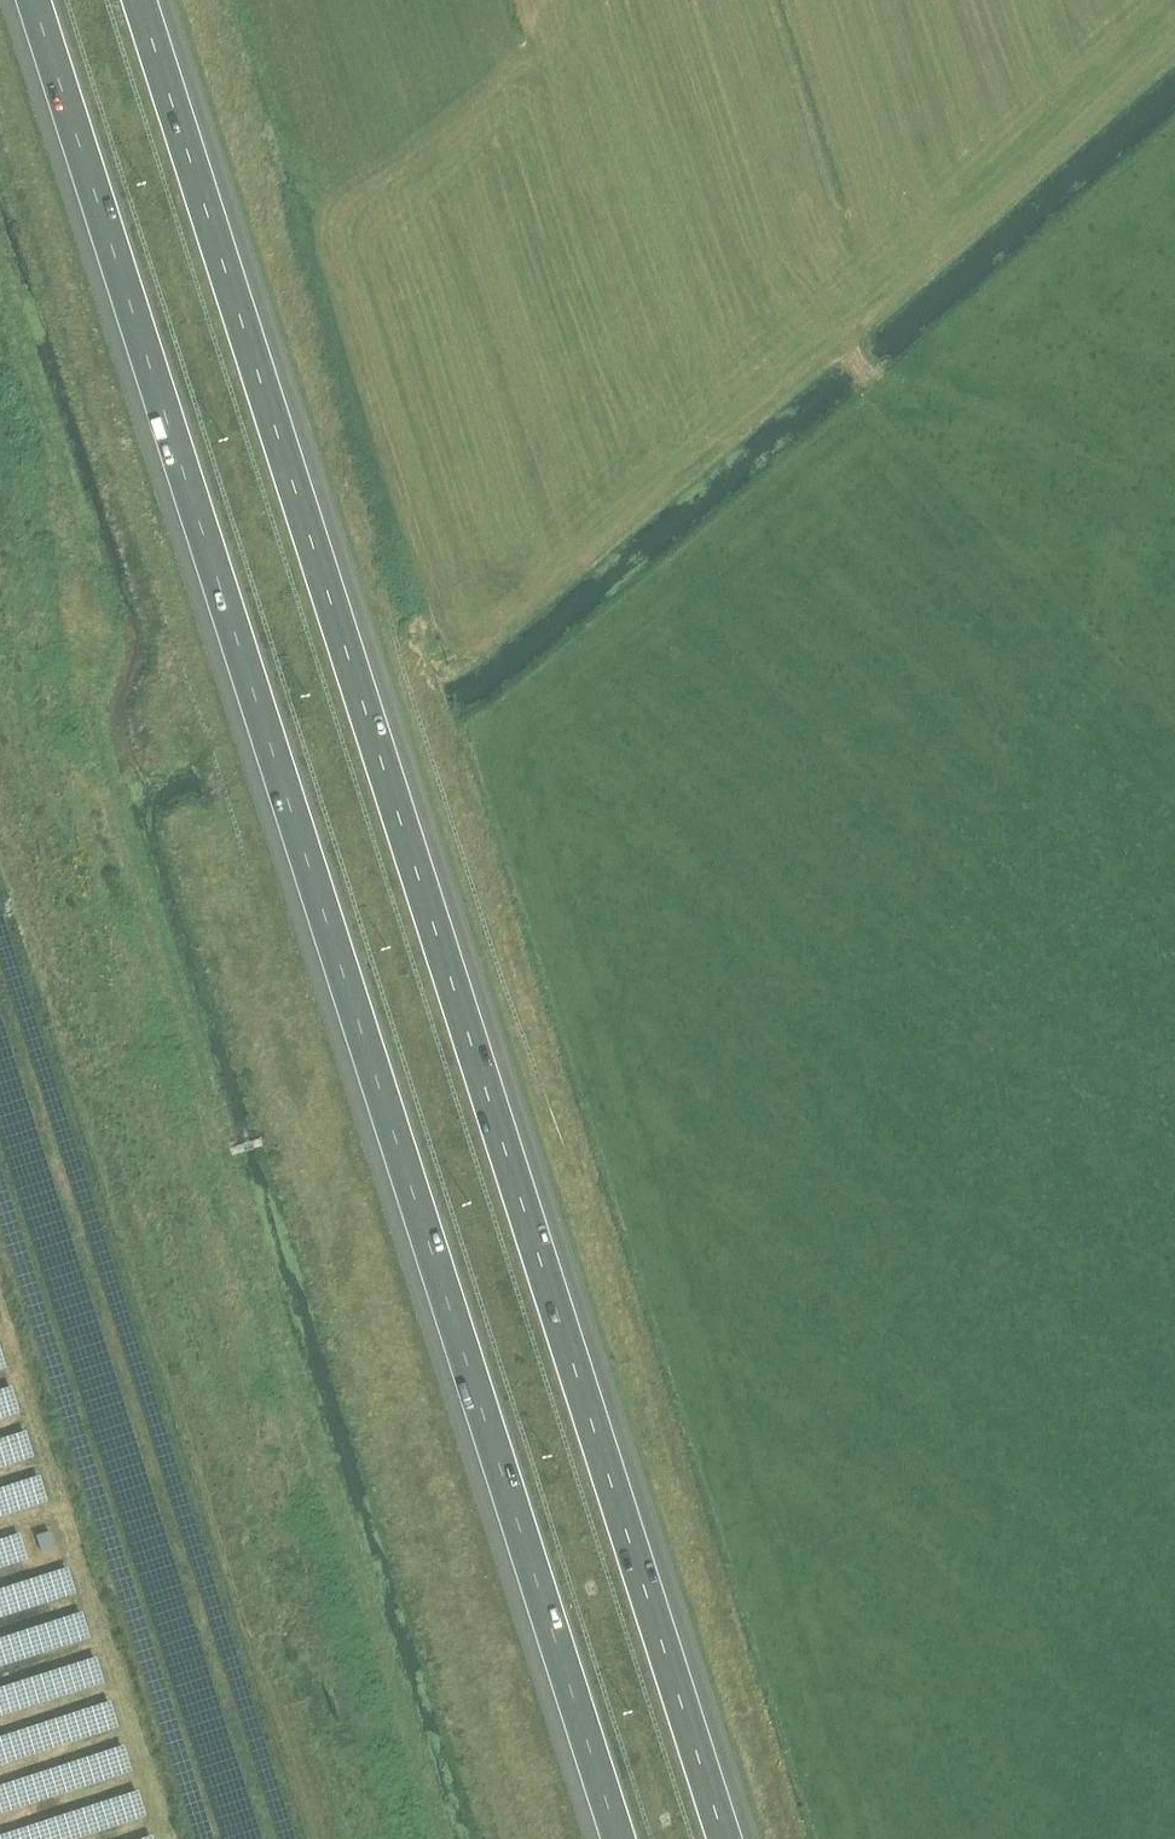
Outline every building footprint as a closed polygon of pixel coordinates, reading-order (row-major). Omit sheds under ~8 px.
[(34,1535),(40,1552),(53,1547),(48,1530),(34,1535)]
